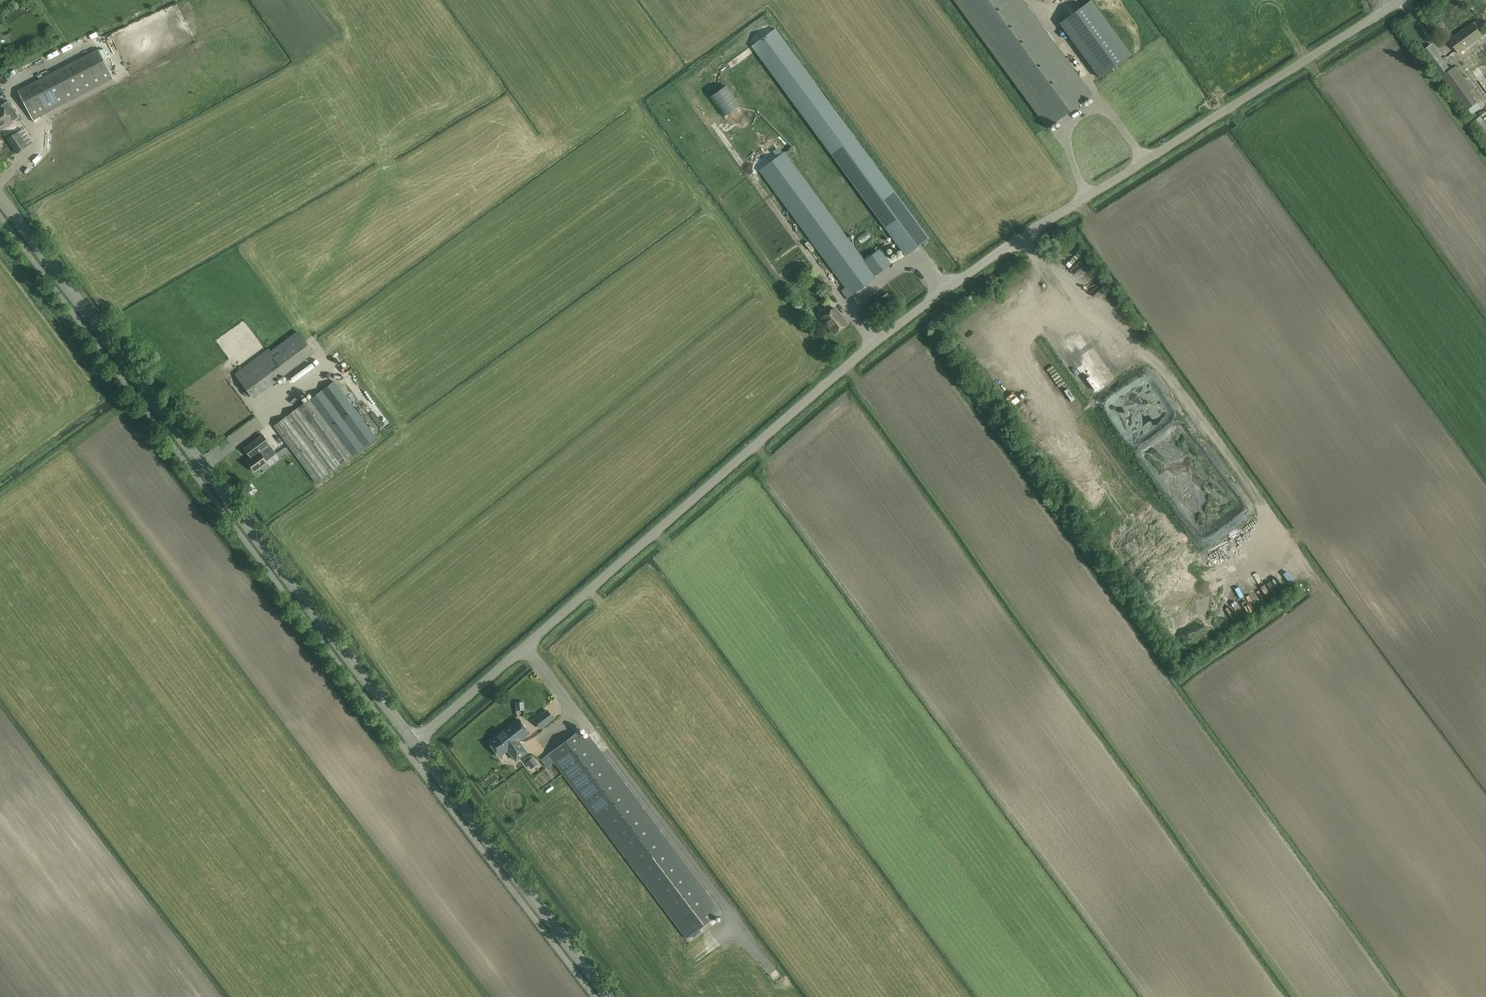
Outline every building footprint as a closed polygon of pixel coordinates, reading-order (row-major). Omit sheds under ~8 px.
[(1048,127),(1091,96),(1021,0),(956,0),(1048,127)] [(1059,23),(1100,77),(1131,54),(1091,0),(1090,0),(1059,23)] [(1458,53),(1483,36),(1473,22),(1449,40),(1458,53)] [(771,31),(754,43),(751,45),(739,54),(747,65),(757,79),(763,87),(806,148),(868,233),(880,249),(894,239),(906,255),(929,238),(920,227),(904,204),(839,116),(774,28),(771,31)] [(1473,89),(1456,66),(1452,69),(1433,44),(1422,52),(1467,111),(1478,103),(1470,91),(1473,89)] [(5,55),(11,52),(8,47),(2,50),(5,55)] [(18,91),(33,120),(114,80),(99,51),(18,91)] [(691,88),(753,174),(765,191),(765,192),(832,284),(839,280),(844,287),(840,290),(847,299),(876,277),(875,276),(876,276),(891,264),(880,249),(870,257),(790,147),(729,61),(697,84),(691,88)] [(19,69),(11,72),(13,78),(21,75),(19,69)] [(0,107),(0,130),(13,122),(2,105),(0,107)] [(1485,136),(1485,112),(1474,121),(1485,136)] [(7,139),(17,154),(28,147),(18,132),(7,139)] [(39,146),(32,148),(34,155),(41,153),(39,146)] [(1078,254),(1067,263),(1071,267),(1082,258),(1078,254)] [(766,260),(771,271),(779,267),(774,256),(766,260)] [(1028,261),(1019,268),(1023,274),(1033,268),(1028,261)] [(834,307),(821,318),(834,334),(847,324),(834,307)] [(964,317),(955,320),(959,333),(968,330),(964,317)] [(253,399),(314,353),(298,331),(271,351),(269,348),(235,374),(253,399)] [(979,359),(982,364),(1000,353),(997,348),(979,359)] [(1101,355),(1092,362),(1103,376),(1112,370),(1101,355)] [(204,387),(211,392),(215,387),(208,381),(204,387)] [(376,437),(334,381),(273,426),(316,483),(376,437)] [(251,459),(251,460),(250,461),(247,461),(247,462),(246,464),(247,465),(250,466),(255,472),(267,463),(266,461),(276,453),(270,446),(271,445),(263,434),(244,449),(251,459)] [(1091,457),(1096,454),(1088,441),(1083,444),(1091,457)] [(1102,473),(1107,470),(1099,456),(1094,459),(1102,473)] [(1067,459),(1060,464),(1065,471),(1072,466),(1067,459)] [(1110,471),(1101,477),(1109,488),(1118,482),(1110,471)] [(1235,509),(1236,538),(1246,537),(1245,525),(1250,524),(1249,509),(1235,509)] [(1243,583),(1252,571),(1247,567),(1238,579),(1243,583)] [(1284,570),(1276,577),(1283,585),(1291,579),(1284,570)] [(1268,584),(1272,594),(1278,591),(1273,582),(1268,584)] [(547,710),(534,720),(541,729),(554,719),(547,710)] [(485,734),(490,740),(517,720),(513,714),(485,734)] [(530,733),(519,719),(489,742),(500,756),(508,750),(516,761),(527,752),(519,741),(530,733)] [(722,912),(670,843),(589,735),(585,738),(579,731),(548,754),(541,760),(547,768),(554,762),(687,939),(722,912)] [(526,762),(530,768),(537,763),(532,757),(526,762)] [(757,944),(752,948),(771,971),(776,967),(757,944)]
